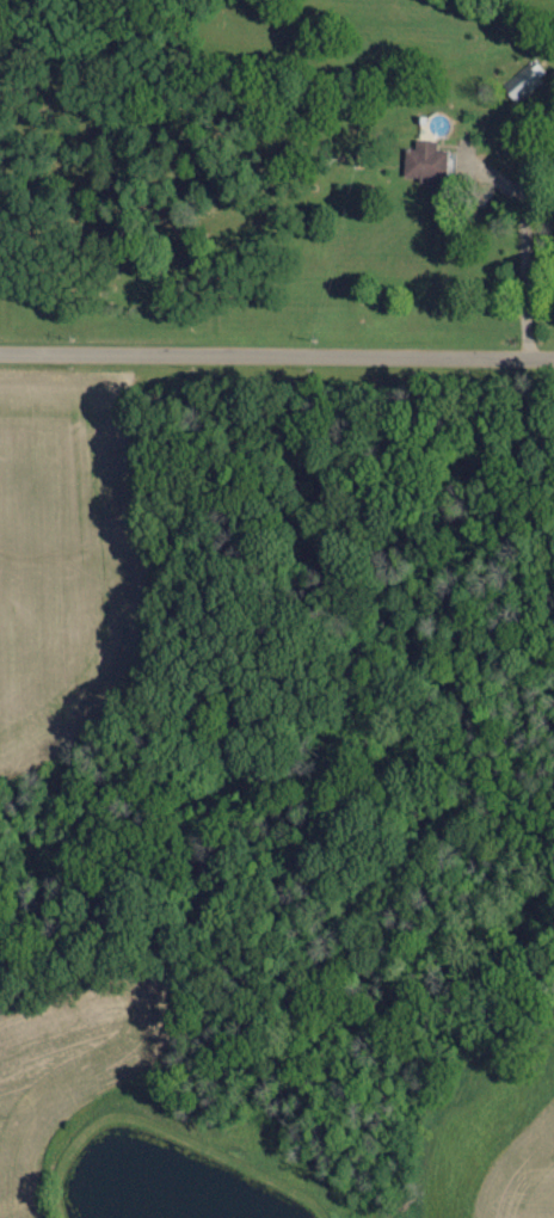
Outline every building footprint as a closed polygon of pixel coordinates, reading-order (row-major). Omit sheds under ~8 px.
[(516,102),(547,76),(534,61),(503,86),(516,102)] [(405,150),(404,178),(447,180),(448,151),(436,150),(437,141),(415,140),(415,151),(405,150)]
